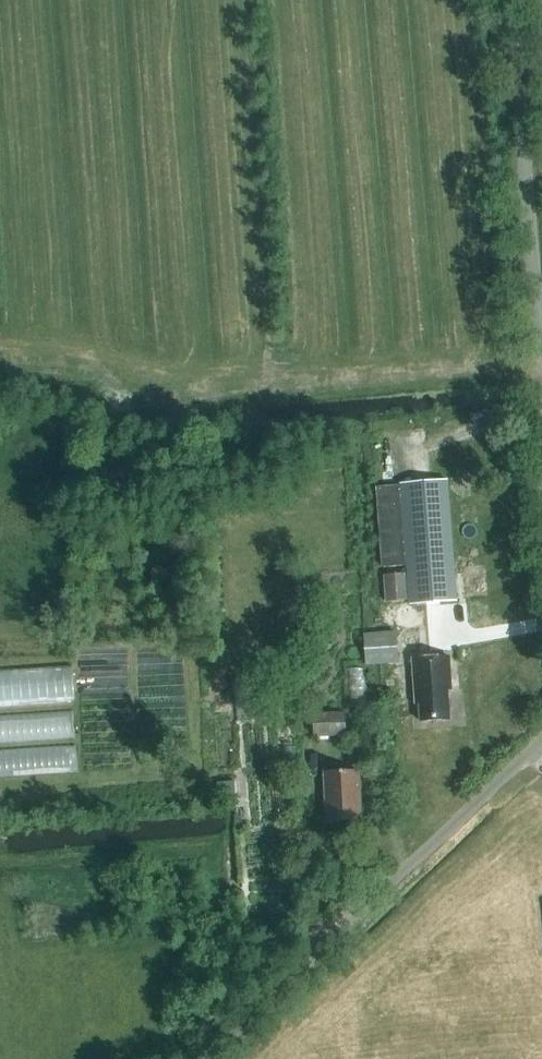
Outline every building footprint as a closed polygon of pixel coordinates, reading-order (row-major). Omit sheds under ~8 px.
[(451,479),(405,482),(405,483),(381,485),(386,565),(410,563),(413,602),(459,599),(451,479)] [(410,599),(408,572),(386,574),(388,600),(410,599)] [(368,663),(400,661),(398,633),(366,635),(368,663)] [(453,688),(451,656),(414,658),(417,703),(420,703),(422,721),(451,719),(449,688),(453,688)] [(80,700),(79,666),(0,669),(0,703),(80,700)] [(78,737),(76,711),(0,715),(0,741),(78,737)] [(346,735),(345,712),(313,714),(314,736),(346,735)] [(82,771),(81,745),(0,748),(0,774),(82,771)] [(362,820),(360,770),(325,772),(328,822),(362,820)]
